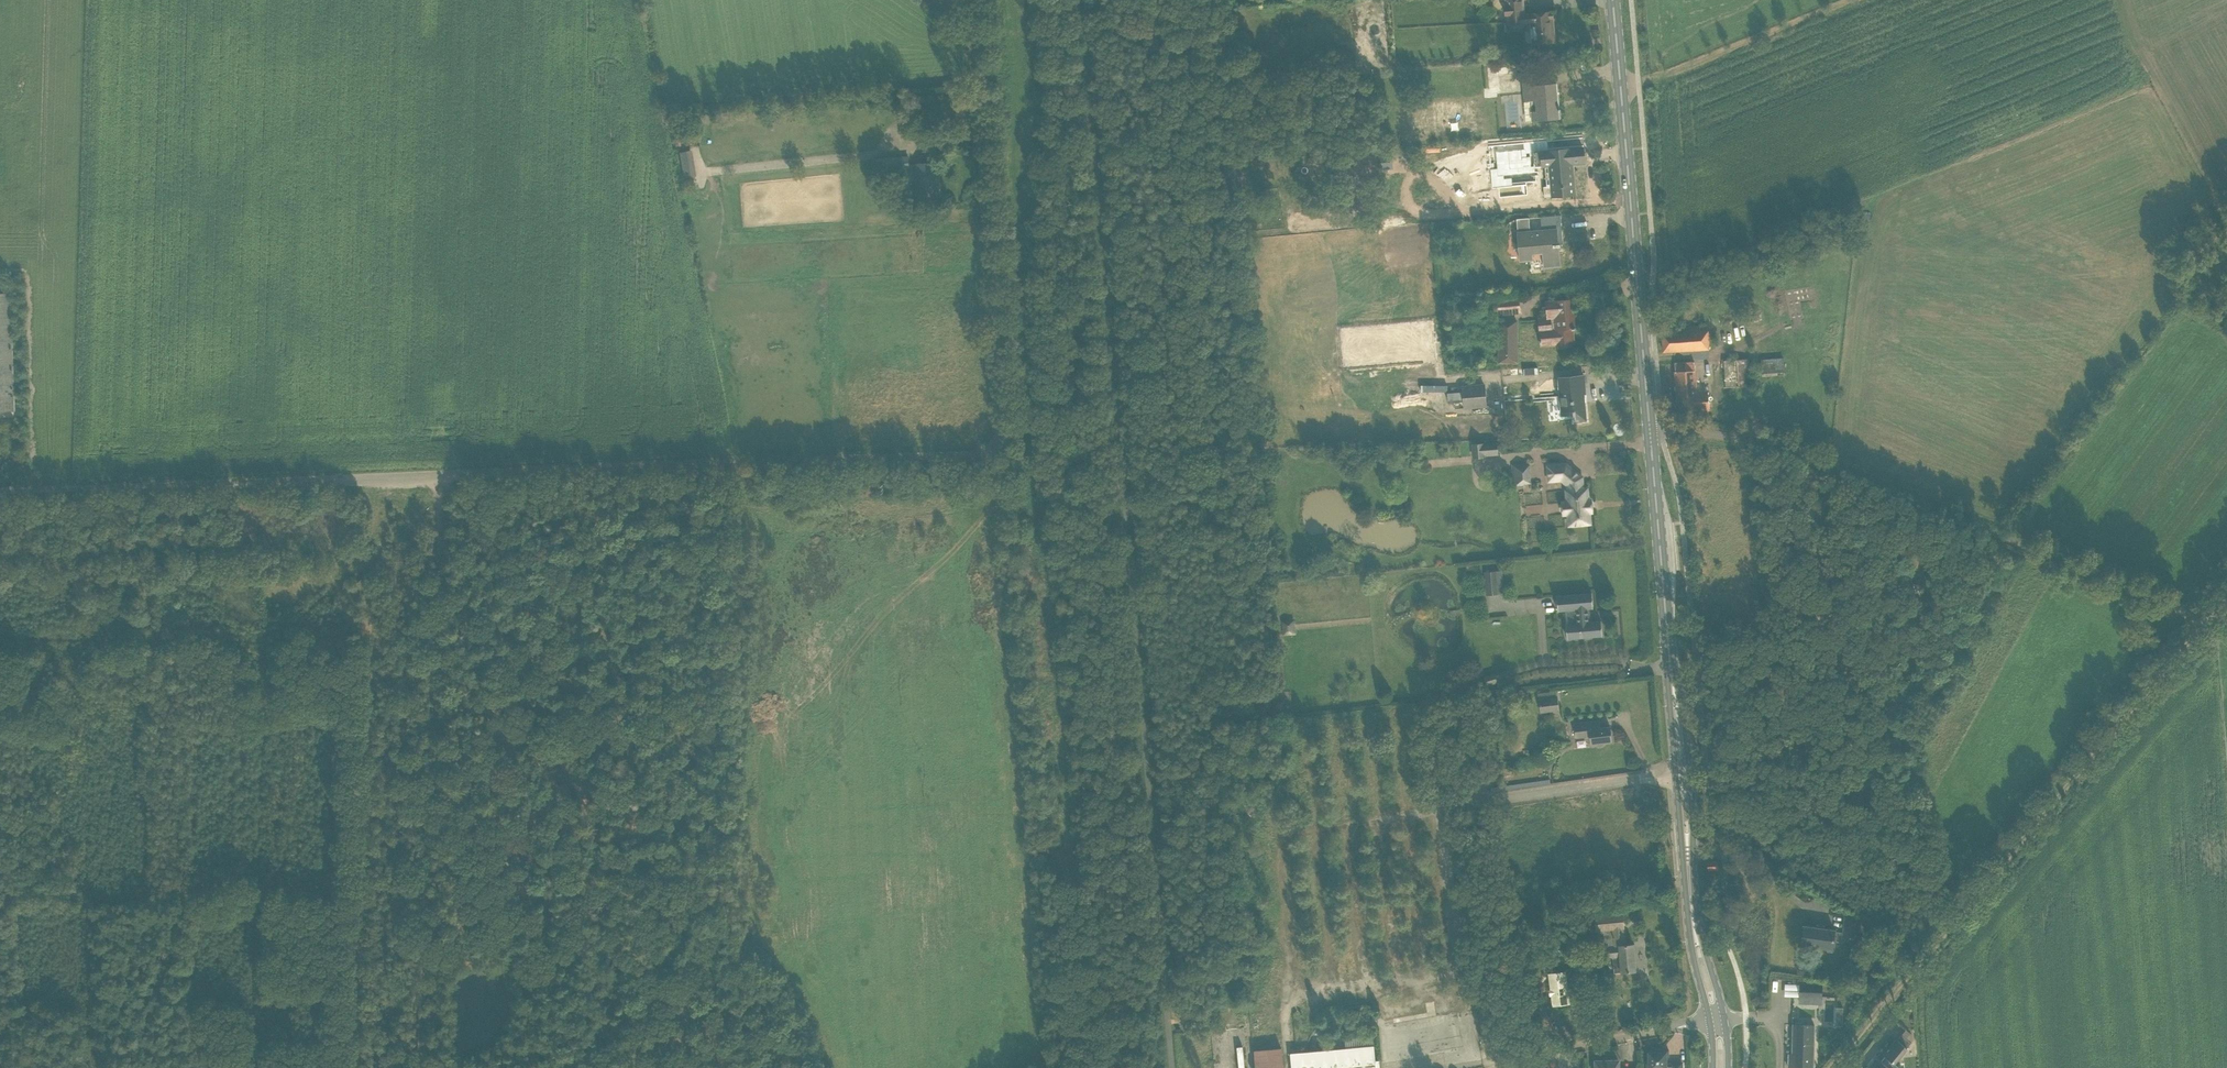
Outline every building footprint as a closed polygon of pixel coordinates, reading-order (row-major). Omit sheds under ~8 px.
[(1556,44),(1553,10),(1530,12),(1530,13),(1524,14),(1523,0),(1504,0),(1505,0),(1505,6),(1504,6),(1505,16),(1506,15),(1507,26),(1525,25),(1525,23),(1529,23),(1531,46),(1556,44)] [(1531,122),(1560,119),(1557,84),(1540,85),(1539,72),(1521,74),(1524,102),(1531,101),(1532,112),(1531,112),(1531,122)] [(1573,165),(1585,164),(1584,147),(1540,151),(1540,152),(1534,152),(1535,167),(1541,167),(1541,168),(1545,168),(1546,187),(1542,187),(1543,197),(1551,197),(1551,198),(1575,196),(1573,165)] [(679,152),(683,178),(695,176),(691,150),(679,152)] [(1392,154),(1379,155),(1380,171),(1393,169),(1392,154)] [(908,157),(882,159),(883,170),(909,168),(908,157)] [(1544,269),(1561,267),(1559,247),(1560,247),(1560,244),(1563,244),(1560,215),(1540,217),(1541,229),(1530,230),(1529,218),(1516,219),(1517,232),(1519,262),(1533,261),(1532,255),(1542,254),(1544,269)] [(1498,316),(1521,314),(1521,307),(1520,307),(1519,296),(1497,298),(1498,316)] [(1555,349),(1575,347),(1574,329),(1575,329),(1580,328),(1579,315),(1576,316),(1574,299),(1555,300),(1555,299),(1545,300),(1547,318),(1538,319),(1540,347),(1555,346),(1555,349)] [(1498,363),(1518,363),(1518,321),(1497,321),(1498,363)] [(1708,325),(1673,327),(1662,328),(1663,351),(1709,349),(1708,325)] [(1783,358),(1761,360),(1762,377),(1785,375),(1783,358)] [(1725,387),(1750,386),(1748,359),(1723,361),(1725,387)] [(1695,379),(1694,362),(1674,363),(1678,411),(1709,409),(1708,392),(1696,393),(1695,379)] [(1573,422),(1586,421),(1584,394),(1586,394),(1584,375),(1557,377),(1561,416),(1568,416),(1568,417),(1573,417),(1573,422)] [(1447,393),(1448,403),(1463,402),(1464,410),(1487,408),(1485,384),(1461,386),(1462,392),(1447,393)] [(1449,452),(1465,452),(1465,438),(1449,438),(1449,452)] [(1484,444),(1484,443),(1472,444),(1473,458),(1485,458),(1485,456),(1484,444)] [(1528,463),(1511,464),(1512,486),(1530,484),(1528,463)] [(1566,464),(1546,466),(1547,483),(1559,481),(1565,487),(1565,488),(1564,488),(1565,500),(1561,500),(1563,516),(1567,515),(1567,525),(1590,524),(1589,512),(1592,512),(1591,500),(1588,500),(1587,488),(1583,489),(1582,477),(1566,464)] [(1502,570),(1484,571),(1486,595),(1503,594),(1502,570)] [(371,587),(359,577),(353,584),(365,594),(371,587)] [(1592,593),(1557,596),(1558,611),(1574,610),(1575,623),(1566,624),(1567,639),(1586,638),(1586,639),(1588,639),(1590,639),(1592,638),(1592,637),(1602,636),(1601,621),(1590,622),(1589,609),(1593,608),(1592,593)] [(1294,619),(1282,620),(1283,635),(1296,634),(1294,619)] [(1537,699),(1539,713),(1559,710),(1555,689),(1538,692),(1539,699),(1537,699)] [(676,718),(676,710),(653,710),(653,718),(671,718),(671,728),(676,728),(676,718)] [(1596,728),(1595,721),(1584,722),(1574,723),(1576,737),(1590,736),(1591,744),(1595,743),(1597,745),(1598,745),(1600,746),(1601,745),(1603,744),(1604,742),(1611,741),(1610,726),(1596,728)] [(1717,861),(1707,862),(1708,870),(1718,869),(1717,861)] [(1591,928),(1592,935),(1603,934),(1604,943),(1613,942),(1614,946),(1609,946),(1609,957),(1613,957),(1614,973),(1636,971),(1633,944),(1625,945),(1623,928),(1624,928),(1622,913),(1587,917),(1589,928),(1591,928)] [(1834,930),(1812,927),(1807,927),(1805,945),(1808,945),(1808,946),(1812,946),(1832,948),(1833,941),(1842,942),(1843,937),(1858,938),(1860,918),(1845,916),(1843,932),(1834,931),(1834,930)] [(1546,936),(1546,947),(1563,947),(1562,961),(1576,961),(1577,939),(1563,939),(1563,937),(1546,936)] [(1565,972),(1549,974),(1553,1005),(1569,1003),(1565,972)] [(1800,998),(1822,999),(1822,984),(1800,984),(1800,998)] [(1336,1019),(1335,1010),(1323,1011),(1324,1021),(1336,1019)] [(1813,1067),(1814,1025),(1793,1024),(1792,1054),(1788,1054),(1788,1062),(1792,1062),(1792,1067),(1813,1067)] [(1894,1064),(1911,1042),(1902,1035),(1897,1040),(1896,1039),(1883,1055),(1894,1063),(1894,1064)] [(1296,1053),(1290,1053),(1292,1067),(1376,1067),(1374,1046),(1296,1053)] [(1282,1047),(1253,1050),(1255,1067),(1284,1067),(1282,1047)] [(1647,1067),(1682,1067),(1682,1062),(1671,1063),(1671,1064),(1666,1064),(1666,1057),(1668,1057),(1668,1049),(1659,1049),(1660,1052),(1648,1052),(1649,1061),(1646,1061),(1647,1067)] [(1619,1063),(1617,1063),(1616,1062),(1615,1060),(1595,1060),(1595,1067),(1619,1067),(1619,1063)] [(1879,1060),(1873,1067),(1889,1067),(1879,1060)]
